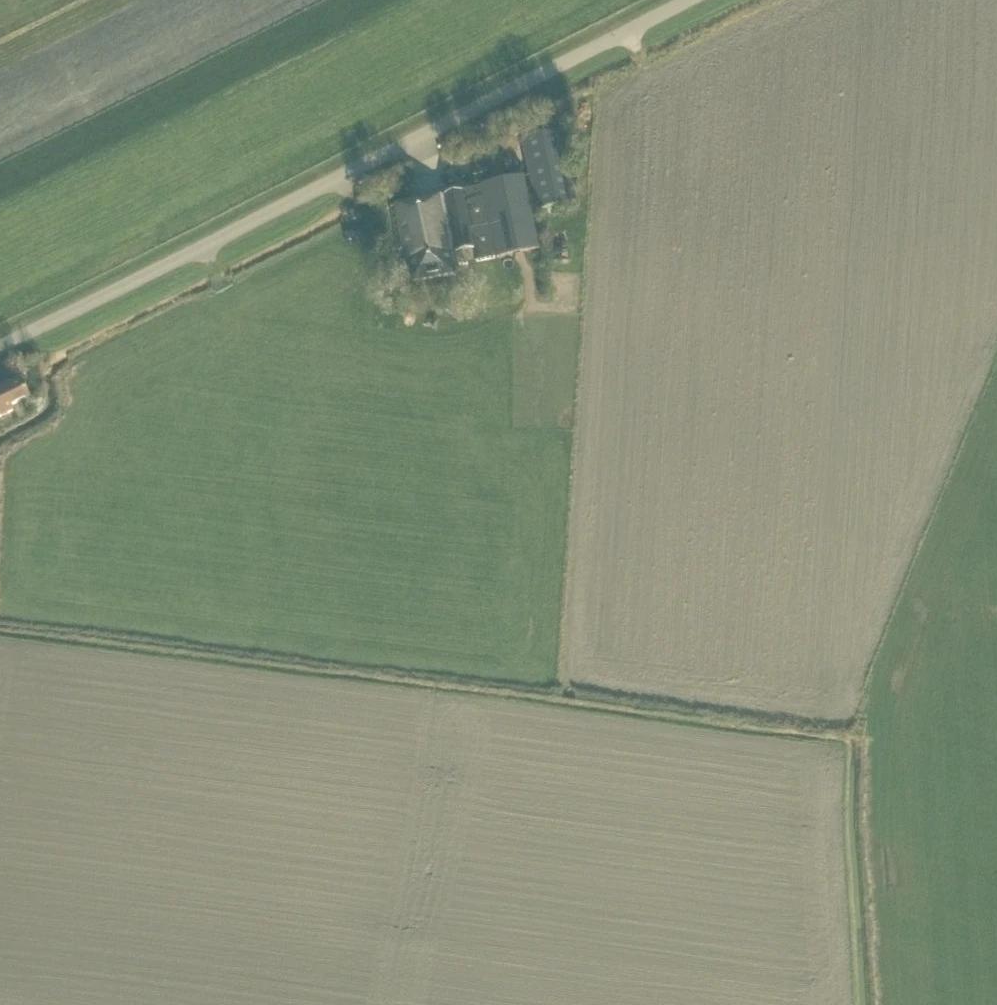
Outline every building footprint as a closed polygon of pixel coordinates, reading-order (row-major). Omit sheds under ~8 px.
[(538,212),(577,204),(562,133),(523,141),(538,212)] [(405,250),(412,284),(455,275),(454,267),(539,250),(525,179),(483,188),(483,189),(392,208),(400,251),(405,250)] [(13,406),(27,399),(19,380),(0,389),(0,419),(16,412),(13,406)]
